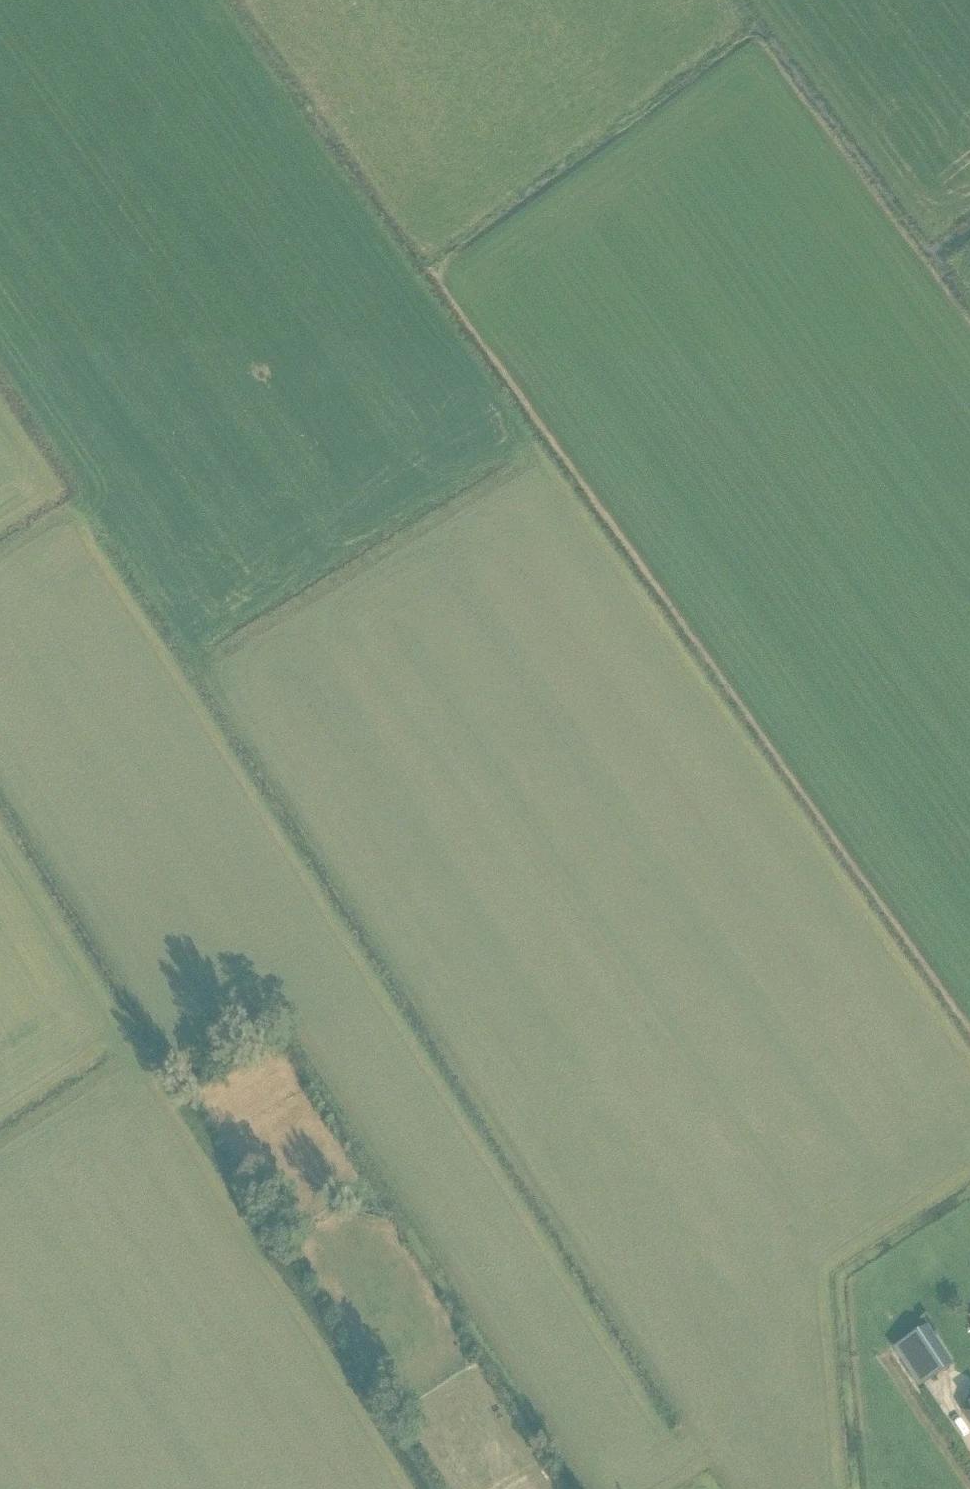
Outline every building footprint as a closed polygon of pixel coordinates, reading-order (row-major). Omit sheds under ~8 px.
[(926,1332),(896,1351),(920,1388),(950,1369),(926,1332)]
